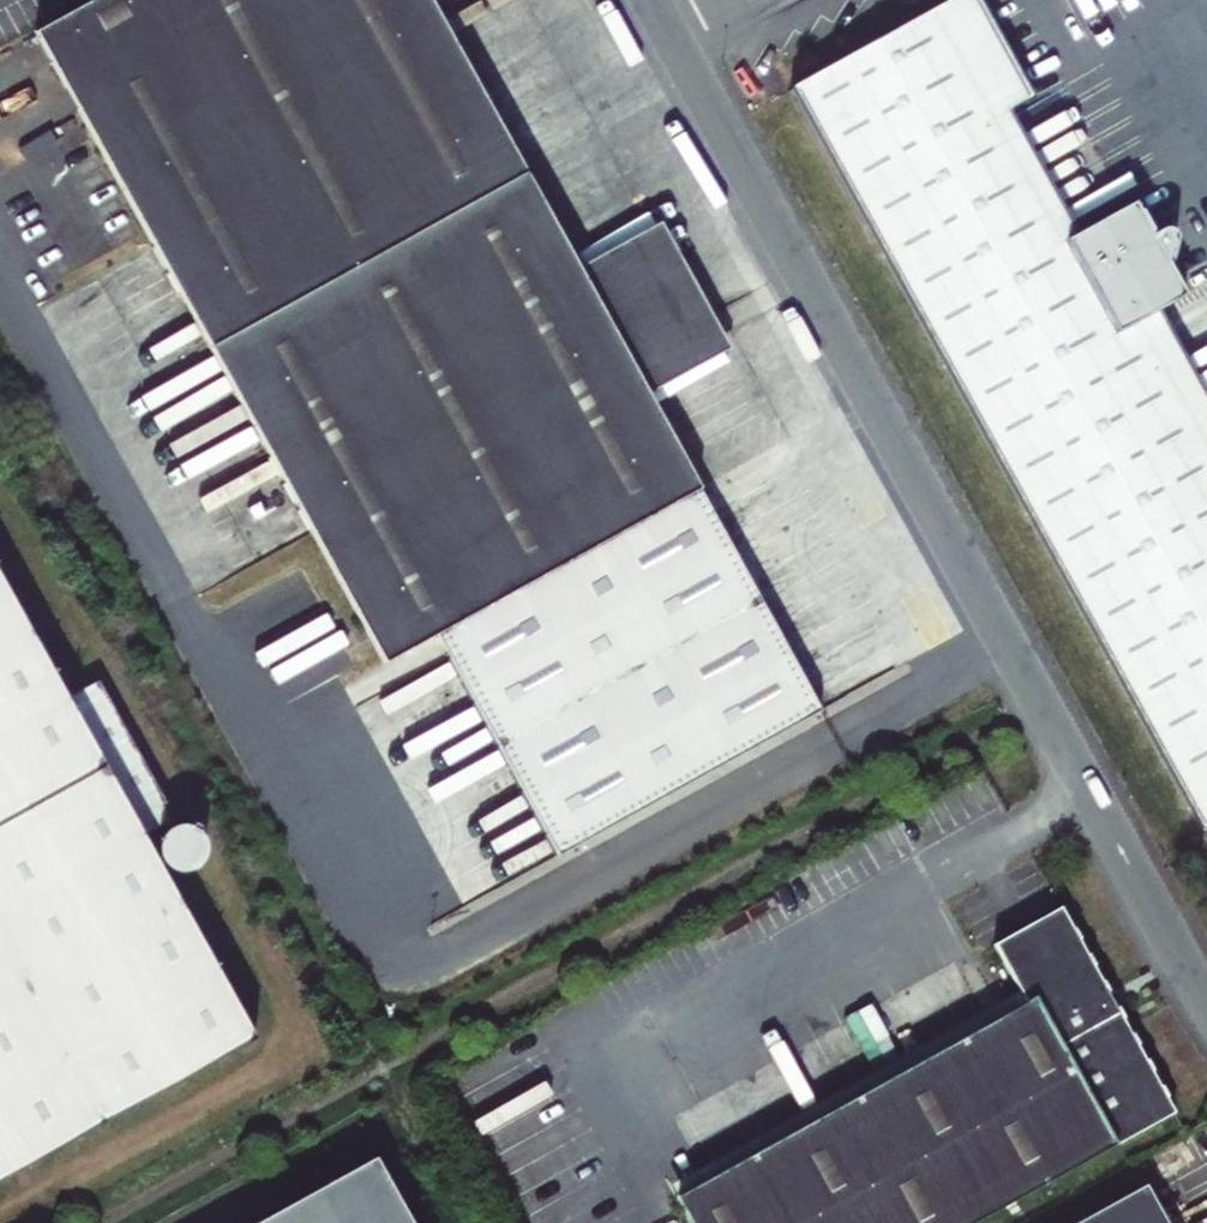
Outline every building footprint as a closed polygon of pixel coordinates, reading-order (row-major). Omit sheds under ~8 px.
[(391,658),(446,628),(696,492),(646,401),(576,272),(461,61),(313,169),(219,0),(104,0),(46,32),(391,658)] [(313,169),(461,61),(428,0),(219,0),(313,169)] [(1027,185),(990,118),(1010,107),(1031,95),(979,0),(952,0),(792,88),(888,262),(1027,185)] [(1027,185),(1047,174),(1010,107),(990,118),(1027,185)] [(1059,243),(1079,233),(1047,174),(1027,185),(1059,243)] [(1206,831),(1206,440),(1143,324),(1165,313),(1190,299),(1173,266),(1178,263),(1180,232),(1173,226),(1165,226),(1160,229),(1158,240),(1136,201),(1079,233),(1059,243),(1027,185),(888,262),(1203,834),(1206,831)] [(576,272),(646,401),(729,356),(658,227),(576,272)] [(1206,440),(1206,391),(1165,313),(1143,324),(1206,440)] [(696,492),(446,628),(567,850),(816,713),(696,492)] [(253,1038),(139,834),(171,817),(94,679),(63,696),(0,583),(0,1178),(253,1038)] [(199,819),(166,842),(187,871),(220,848),(199,819)] [(1019,995),(1026,1007),(676,1201),(688,1222),(977,1222),(1171,1114),(1114,1012),(1125,1006),(1119,995),(1109,1000),(1062,913),(995,951),(1019,995)] [(669,1188),(676,1201),(1026,1007),(1019,995),(669,1188)] [(373,1159),(256,1222),(409,1222),(373,1159)] [(1080,1222),(1163,1222),(1144,1187),(1080,1222)]
